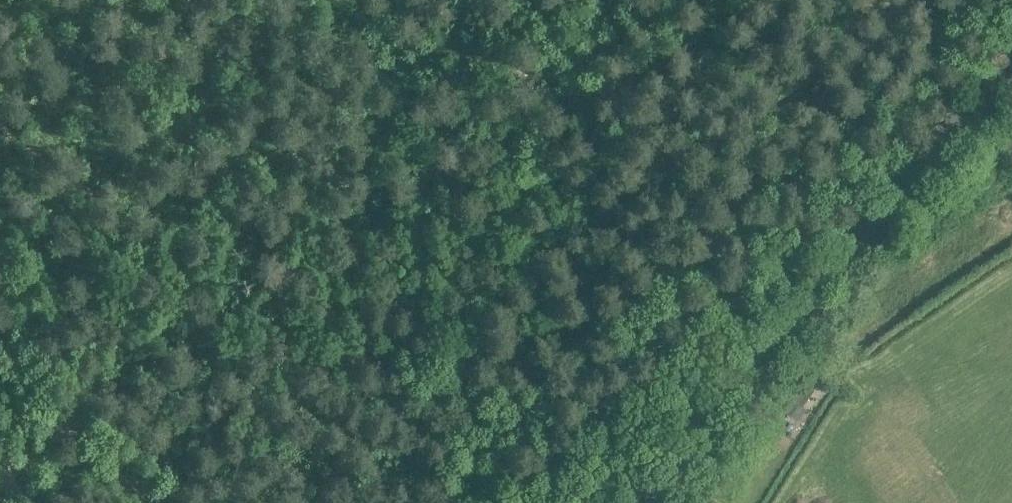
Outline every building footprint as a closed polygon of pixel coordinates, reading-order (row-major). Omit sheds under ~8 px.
[(788,395),(780,406),(794,417),(802,406),(804,407),(815,391),(812,389),(816,383),(804,374),(799,380),(788,395)]
